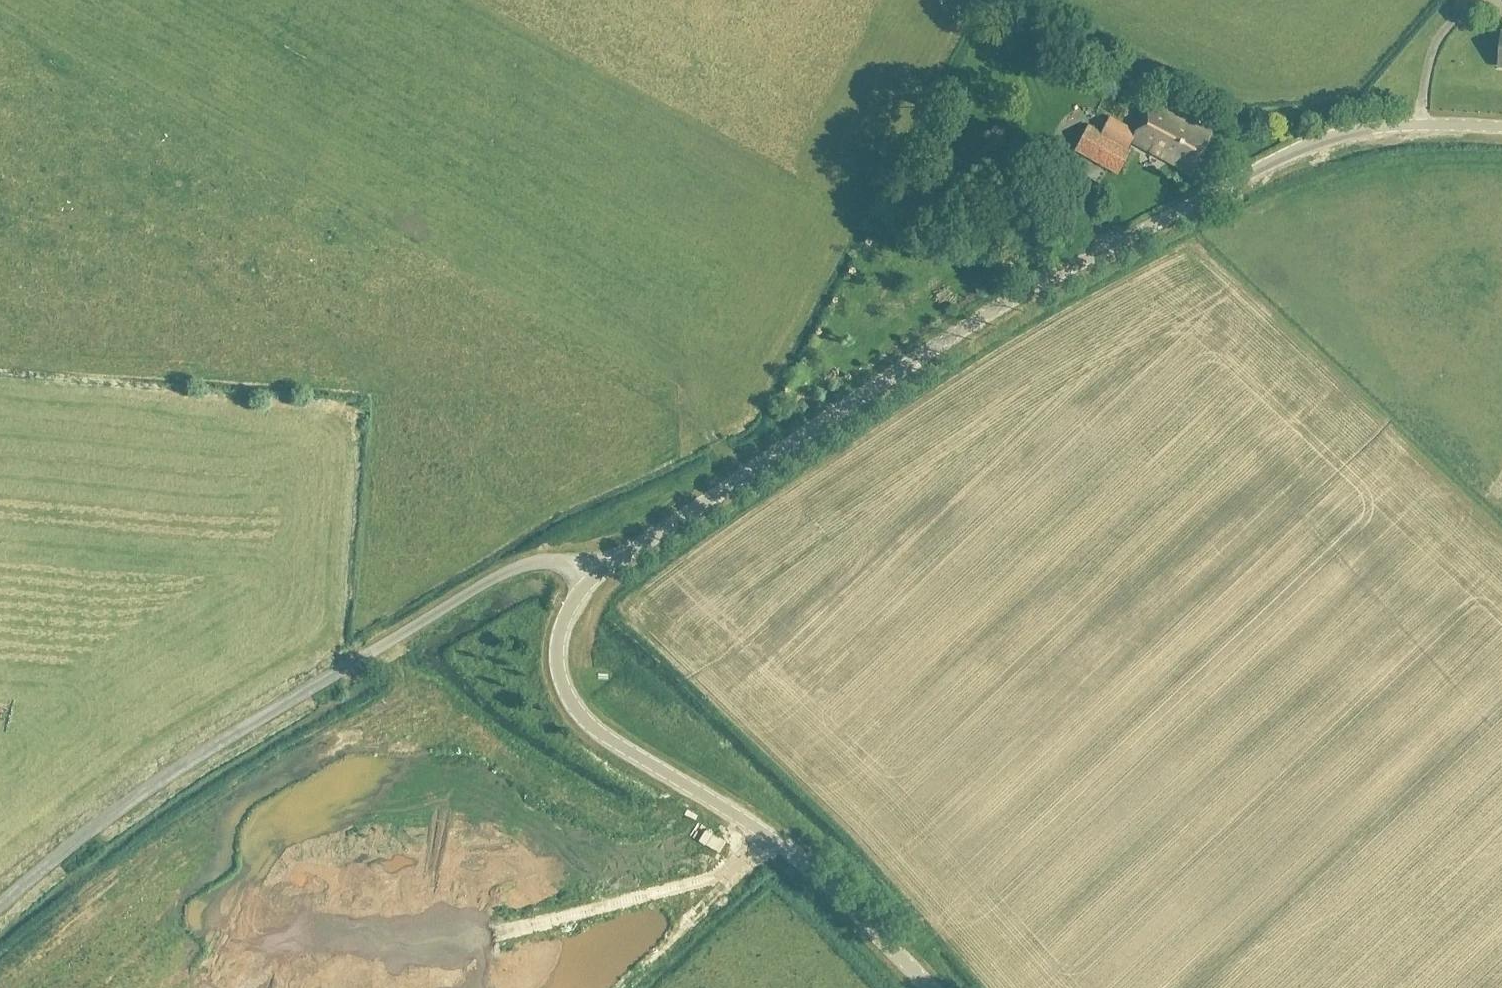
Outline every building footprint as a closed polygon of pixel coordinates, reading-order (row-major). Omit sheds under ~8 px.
[(1189,172),(1211,132),(1153,100),(1131,140),(1189,172)] [(1129,151),(1088,127),(1076,148),(1118,172),(1129,151)] [(902,222),(889,221),(887,231),(901,232),(902,222)]
